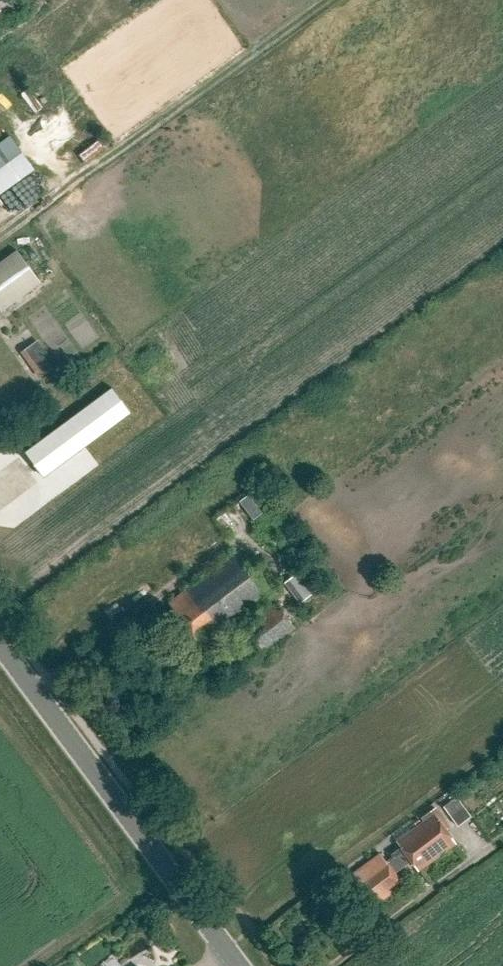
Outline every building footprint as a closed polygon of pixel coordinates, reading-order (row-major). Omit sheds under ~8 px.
[(35,114),(43,108),(28,89),(21,95),(35,114)] [(36,171),(10,135),(0,143),(0,196),(36,171)] [(41,283),(17,250),(0,262),(0,309),(2,312),(41,283)] [(37,340),(21,352),(40,377),(56,364),(37,340)] [(26,453),(44,476),(130,412),(112,388),(26,453)] [(280,505),(266,486),(258,491),(273,510),(280,505)] [(247,494),(238,501),(252,518),(260,512),(247,494)] [(271,596),(238,551),(168,602),(198,640),(217,627),(221,631),(236,619),(239,622),(271,596)] [(317,591),(301,571),(290,579),(305,600),(317,591)] [(297,629),(278,604),(247,627),(266,653),(297,629)] [(457,796),(444,805),(458,826),(471,817),(457,796)] [(381,854),(348,877),(365,905),(370,901),(374,907),(403,886),(395,873),(412,861),(420,871),(456,844),(435,815),(398,841),(403,849),(386,861),(381,854)]
